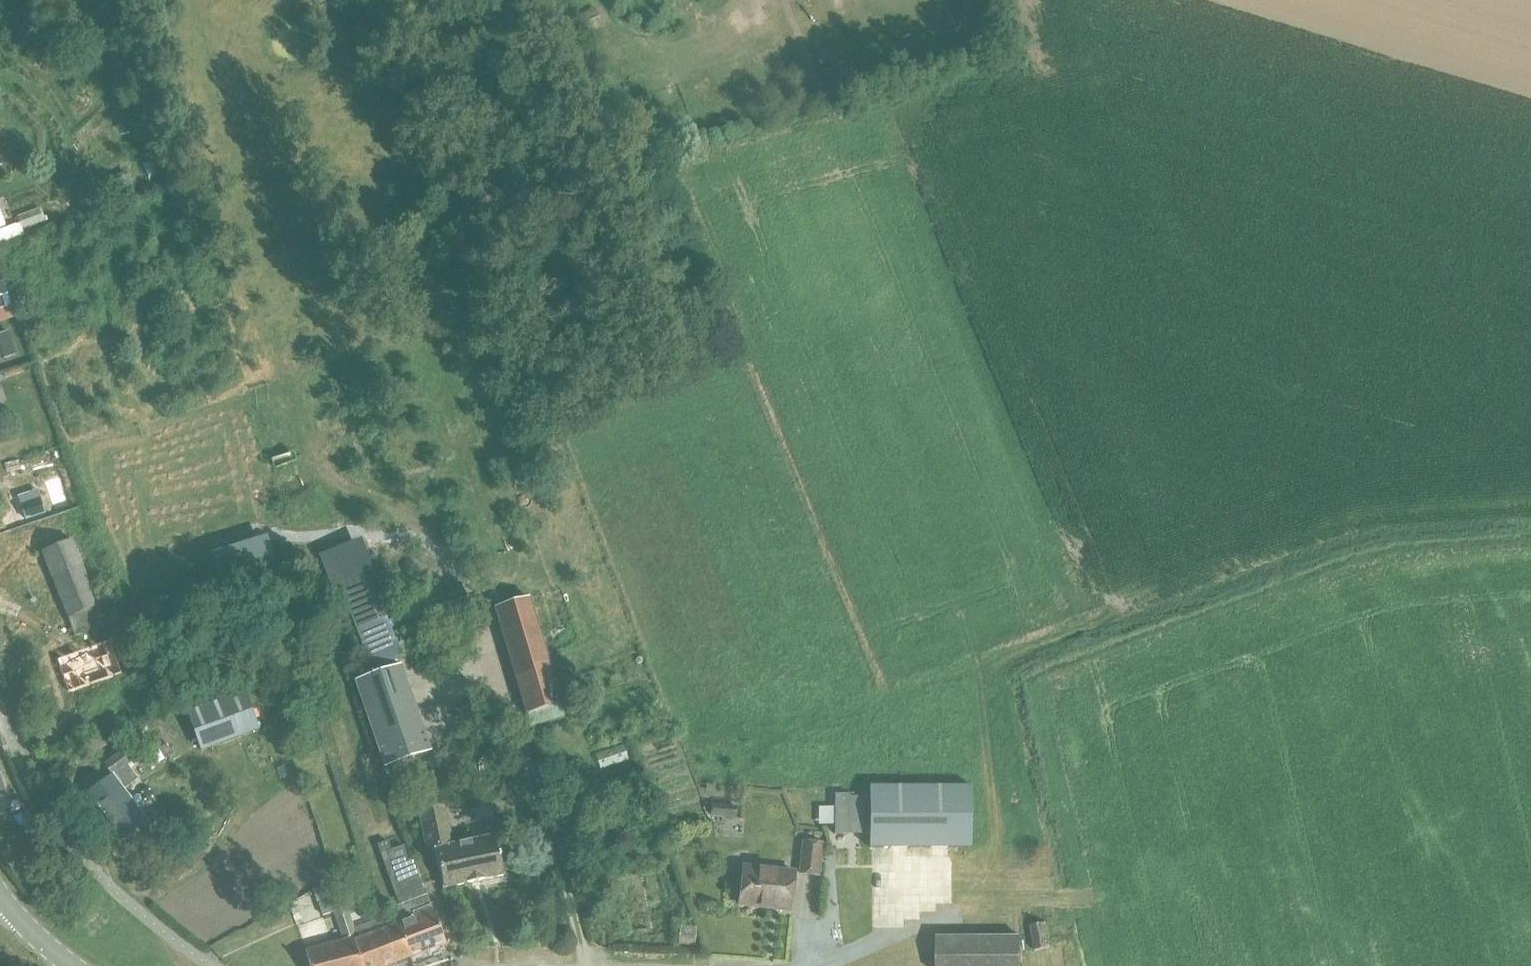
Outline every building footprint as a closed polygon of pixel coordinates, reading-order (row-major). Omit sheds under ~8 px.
[(39,208),(17,216),(22,229),(44,220),(39,208)] [(10,305),(3,281),(0,282),(0,308),(10,305)] [(2,357),(19,352),(12,327),(0,330),(0,349),(2,357)] [(44,513),(40,498),(21,505),(26,519),(44,513)] [(267,532),(212,548),(223,586),(278,571),(267,532)] [(41,552),(61,603),(74,636),(103,625),(69,540),(41,552)] [(360,540),(317,556),(331,590),(338,587),(370,671),(400,659),(368,575),(373,573),(360,540)] [(495,610),(530,729),(564,718),(530,600),(495,610)] [(53,656),(67,693),(124,672),(110,635),(53,656)] [(401,665),(354,682),(384,767),(431,750),(401,665)] [(187,712),(201,750),(258,729),(244,691),(187,712)] [(601,765),(620,765),(620,748),(601,749),(601,765)] [(121,789),(136,778),(127,764),(131,761),(123,749),(102,764),(110,775),(84,794),(117,841),(144,821),(121,789)] [(971,786),(869,786),(869,847),(971,847),(971,786)] [(850,794),(835,794),(834,834),(850,834),(850,832),(863,832),(863,797),(850,797),(850,794)] [(742,831),(743,801),(716,799),(714,830),(742,831)] [(492,837),(454,845),(445,803),(417,809),(426,851),(434,849),(442,889),(501,877),(492,837)] [(390,907),(396,924),(406,958),(444,944),(426,895),(420,877),(413,860),(409,859),(404,844),(391,849),(388,840),(377,844),(399,904),(390,907)] [(800,873),(817,875),(820,843),(804,841),(800,873)] [(423,856),(413,860),(420,877),(429,874),(423,856)] [(743,867),(739,905),(790,910),(794,878),(775,876),(775,872),(777,872),(777,871),(743,867)] [(337,896),(351,940),(358,965),(385,965),(406,958),(396,924),(355,939),(342,894),(337,896)] [(337,896),(319,901),(323,914),(334,911),(343,940),(303,952),(307,965),(358,965),(351,940),(337,896)] [(1030,925),(1035,950),(1051,947),(1045,922),(1041,923),(1040,919),(1034,920),(1035,924),(1030,925)] [(678,944),(690,946),(692,932),(680,930),(678,944)] [(1021,937),(936,937),(936,965),(1021,965),(1021,937)]
